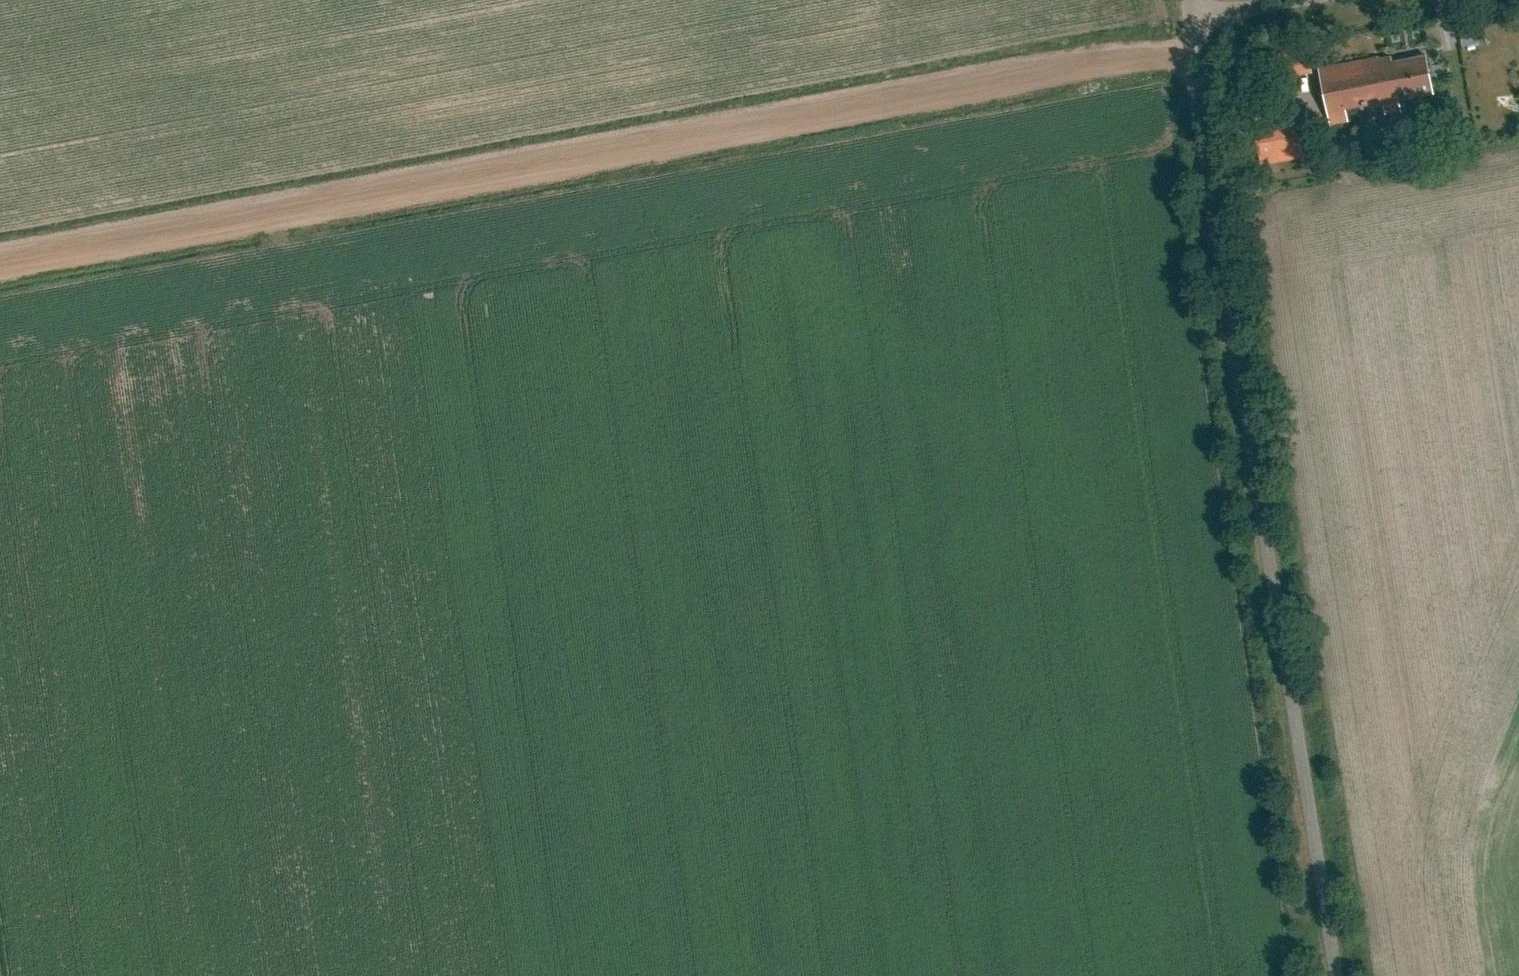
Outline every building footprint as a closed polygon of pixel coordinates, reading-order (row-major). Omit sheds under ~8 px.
[(1320,73),(1329,121),(1436,102),(1428,53),(1320,73)] [(1265,129),(1271,164),(1300,159),(1294,124),(1265,129)]
